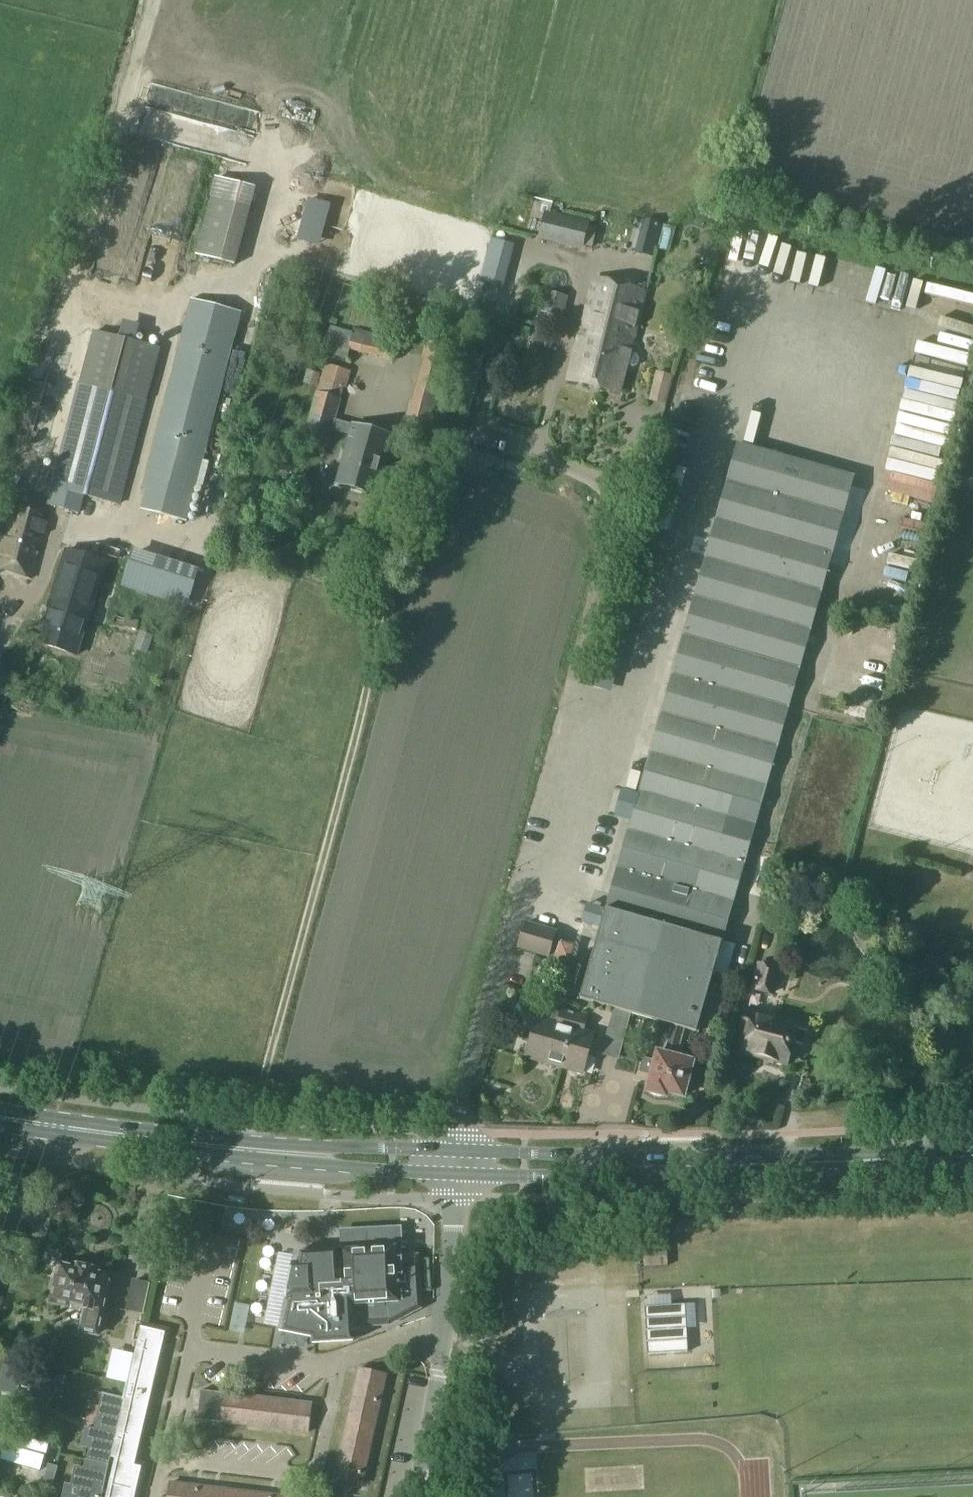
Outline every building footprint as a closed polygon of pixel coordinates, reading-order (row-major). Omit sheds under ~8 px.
[(211,197),(196,255),(236,265),(251,207),(211,197)] [(548,215),(542,237),(581,247),(581,245),(586,226),(587,225),(548,215)] [(696,255),(711,259),(717,238),(702,233),(696,255)] [(621,305),(625,287),(594,280),(570,378),(603,387),(611,358),(604,356),(610,331),(612,332),(619,304),(621,305)] [(645,292),(625,287),(621,305),(619,304),(612,332),(610,331),(604,356),(611,358),(603,387),(620,391),(645,292)] [(316,309),(321,292),(310,288),(305,306),(316,309)] [(543,311),(563,316),(567,298),(548,293),(543,311)] [(192,299),(139,508),(187,521),(241,312),(192,299)] [(371,327),(395,333),(399,316),(375,311),(371,327)] [(674,320),(672,329),(686,332),(687,322),(674,320)] [(331,326),(324,351),(348,357),(348,355),(350,349),(361,352),(392,359),(396,340),(366,332),(365,337),(354,334),(352,334),(353,332),(331,326)] [(95,331),(54,486),(49,504),(54,508),(69,512),(76,492),(120,504),(160,349),(95,331)] [(427,340),(422,358),(425,359),(449,366),(454,348),(430,341),(427,340)] [(325,368),(322,380),(344,386),(345,387),(349,374),(350,371),(326,364),(325,368)] [(318,387),(322,374),(308,370),(304,383),(318,387)] [(318,391),(303,442),(327,449),(333,430),(350,435),(343,457),(341,465),(336,482),(377,494),(393,436),(336,420),(342,398),(341,398),(318,391)] [(410,400),(406,418),(433,425),(438,408),(413,401),(410,400)] [(600,928),(580,998),(614,1007),(632,1012),(672,1024),(664,1054),(658,1052),(656,1061),(643,1058),(642,1064),(654,1067),(652,1075),(648,1091),(655,1097),(666,1096),(667,1093),(682,1097),(692,1061),(676,1057),(684,1027),(697,1031),(713,974),(715,967),(723,941),(728,922),(727,921),(731,923),(733,916),(729,915),(730,910),(762,799),(853,476),(737,443),(638,793),(630,820),(605,909),(600,928)] [(0,550),(0,568),(32,576),(50,509),(40,500),(26,497),(13,499),(0,550)] [(50,607),(40,642),(77,653),(87,620),(92,621),(95,612),(100,592),(109,563),(65,550),(50,601),(49,607),(50,607)] [(125,553),(116,585),(185,604),(194,572),(125,553)] [(124,626),(138,629),(140,620),(126,617),(124,626)] [(149,653),(154,635),(141,631),(135,649),(149,653)] [(882,932),(896,934),(898,922),(885,919),(882,932)] [(526,923),(519,946),(549,955),(556,932),(526,923)] [(557,958),(569,961),(574,946),(562,942),(557,958)] [(759,962),(751,988),(775,995),(782,969),(759,962)] [(556,1065),(571,1011),(563,1008),(559,1021),(551,1019),(552,1015),(540,1011),(527,1057),(556,1065)] [(587,1015),(571,1011),(556,1065),(583,1072),(594,1032),(583,1029),(587,1015)] [(810,1028),(796,1025),(748,1013),(744,1028),(750,1030),(744,1051),(787,1062),(792,1042),(806,1045),(810,1028)] [(303,1335),(311,1337),(311,1343),(351,1341),(350,1324),(387,1322),(386,1316),(399,1316),(419,1303),(417,1257),(402,1258),(401,1248),(406,1248),(406,1247),(401,1247),(400,1228),(342,1231),(343,1250),(295,1252),(279,1330),(287,1332),(286,1336),(302,1340),(303,1335)] [(111,1276),(97,1273),(97,1269),(96,1269),(93,1264),(82,1262),(77,1265),(75,1265),(75,1268),(60,1265),(52,1302),(87,1310),(83,1331),(99,1334),(111,1276)] [(134,1280),(128,1309),(144,1312),(150,1283),(134,1280)] [(646,1306),(648,1354),(688,1352),(686,1304),(646,1306)] [(139,1335),(123,1402),(109,1463),(101,1496),(139,1496),(146,1464),(139,1462),(170,1329),(143,1322),(140,1335),(139,1335)] [(51,1374),(7,1367),(3,1389),(18,1391),(20,1384),(33,1386),(31,1394),(47,1396),(51,1374)] [(335,1477),(363,1483),(387,1376),(359,1369),(335,1477)] [(66,1378),(55,1375),(53,1383),(65,1385),(66,1378)] [(310,1404),(202,1390),(198,1419),(306,1433),(310,1404)] [(93,1397),(89,1396),(85,1398),(84,1402),(86,1406),(90,1408),(94,1405),(96,1400),(93,1397)] [(123,1402),(103,1397),(95,1429),(86,1427),(82,1445),(91,1448),(89,1458),(109,1463),(123,1402)] [(5,1445),(2,1459),(41,1470),(45,1456),(47,1457),(50,1443),(11,1432),(8,1445),(5,1445)] [(89,1458),(86,1469),(78,1467),(73,1486),(83,1488),(81,1496),(101,1496),(109,1463),(89,1458)] [(49,1464),(44,1483),(53,1485),(59,1467),(49,1464)] [(172,1482),(170,1496),(293,1496),(172,1482)]
